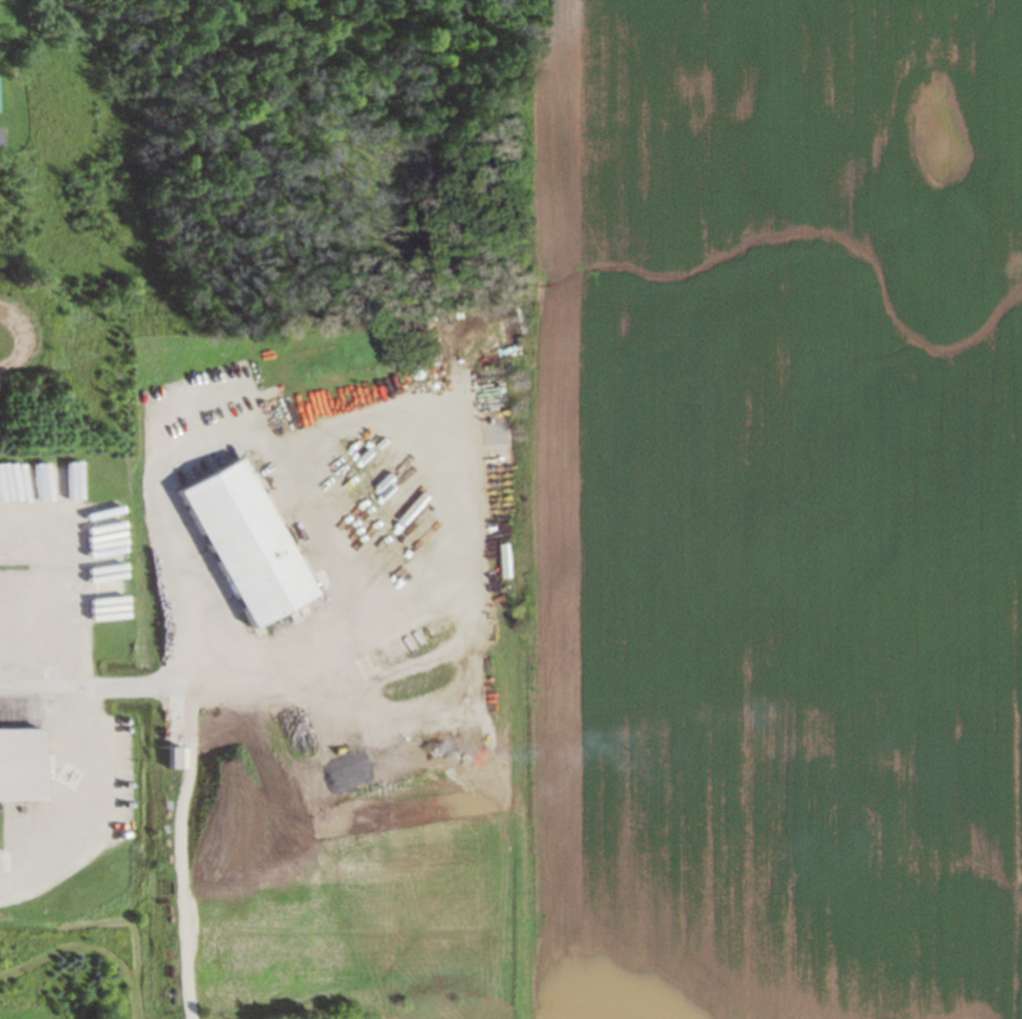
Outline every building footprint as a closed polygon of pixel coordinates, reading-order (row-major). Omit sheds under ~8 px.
[(169,487),(237,627),(301,596),(234,456),(169,487)] [(508,577),(508,544),(498,544),(498,577),(508,577)] [(35,800),(35,731),(0,731),(0,800),(35,800)] [(160,768),(182,768),(182,747),(160,747),(160,768)]
